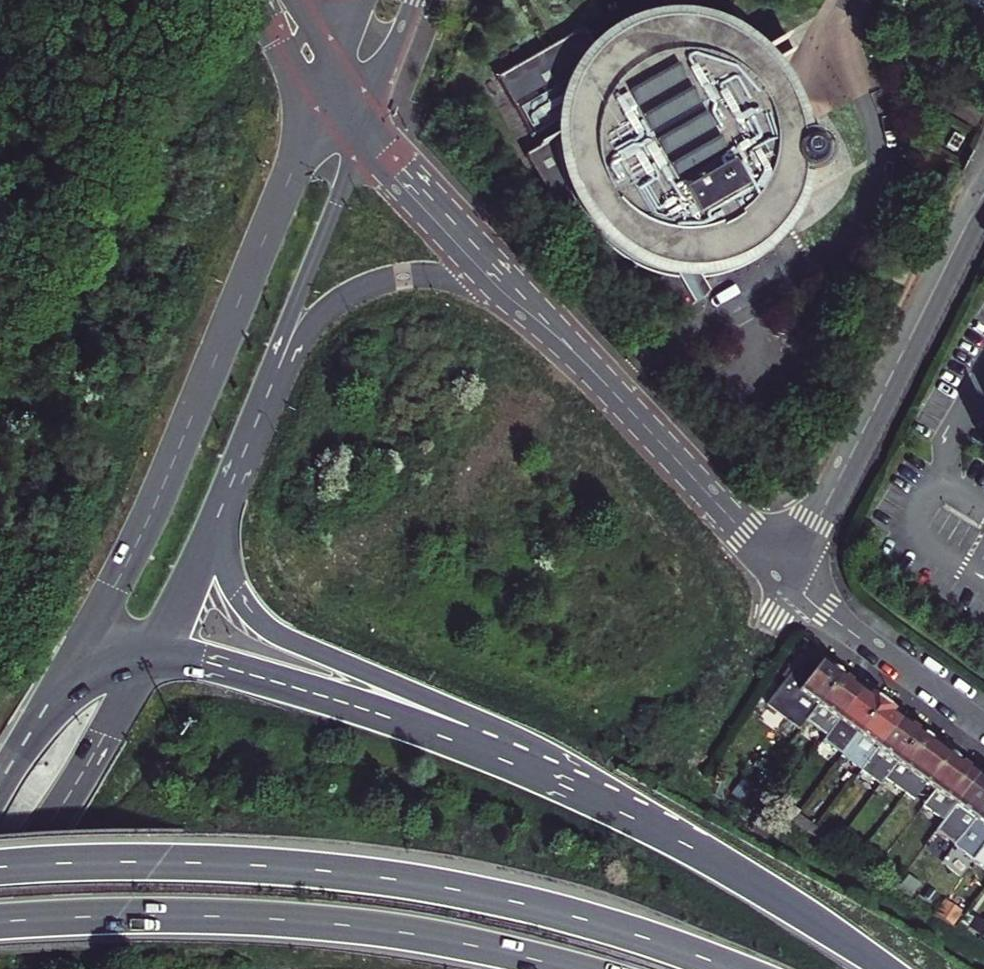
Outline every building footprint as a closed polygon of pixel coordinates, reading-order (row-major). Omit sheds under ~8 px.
[(571,114),(568,128),(573,126),(605,109),(591,83),(616,69),(609,57),(660,29),(667,42),(691,28),(711,65),(748,45),(762,70),(779,61),(768,51),(760,45),(745,35),(727,27),(717,25),(707,23),(687,21),(667,23),(648,28),(630,37),(621,42),(607,53),(606,54),(592,69),(586,77),(577,95),(571,114)] [(568,128),(543,142),(550,155),(568,145),(575,141),(588,165),(575,171),(617,248),(629,241),(642,265),(668,251),(688,288),(701,313),(714,306),(705,289),(701,281),(724,268),(731,281),(782,253),(774,238),(807,220),(788,186),(803,178),(809,184),(818,187),(822,187),(828,187),(836,182),(842,174),(844,164),(840,155),(834,148),(824,144),(821,145),(814,146),(806,151),(802,144),(800,141),(804,138),(805,133),(804,128),(801,124),(796,123),(791,124),(782,106),(769,83),(789,72),(809,61),(802,49),(779,61),(762,70),(748,45),(711,65),(691,28),(667,42),(660,29),(609,57),(616,69),(591,83),(605,109),(573,126),(568,128)] [(606,54),(607,53),(597,35),(511,82),(543,142),(568,128),(571,114),(577,95),(586,77),(592,69),(606,54)] [(795,80),(789,72),(769,83),(782,106),(791,124),(796,123),(801,124),(804,128),(805,133),(804,138),(800,141),(802,144),(806,151),(814,146),(821,145),(817,125),(814,115),(805,97),(795,80)] [(569,161),(573,181),(576,190),(581,204),(583,209),(593,226),(605,242),(620,256),(636,268),(653,278),(672,285),(688,288),(668,251),(642,265),(629,241),(617,248),(575,171),(588,165),(575,141),(568,145),(569,161)] [(568,145),(550,155),(537,162),(565,212),(581,204),(576,190),(573,181),(569,161),(568,145)] [(803,729),(809,721),(841,677),(806,652),(768,704),(803,729)] [(809,721),(829,735),(861,691),(841,677),(809,721)] [(880,705),(861,691),(829,735),(817,752),(835,765),(880,705)] [(867,762),(899,719),(880,705),(835,765),(834,767),(853,781),(867,762)] [(918,733),(899,719),(867,762),(887,776),(918,733)] [(918,733),(887,776),(886,777),(906,791),(938,747),(918,733)] [(938,747),(906,791),(915,798),(918,794),(927,801),(957,761),(938,747)] [(957,761),(927,801),(925,805),(944,819),(977,775),(957,761)] [(746,778),(754,784),(761,775),(752,769),(746,778)] [(983,806),(983,780),(977,775),(944,819),(936,830),(957,844),(983,806)] [(957,844),(977,859),(983,848),(983,806),(957,844)]
